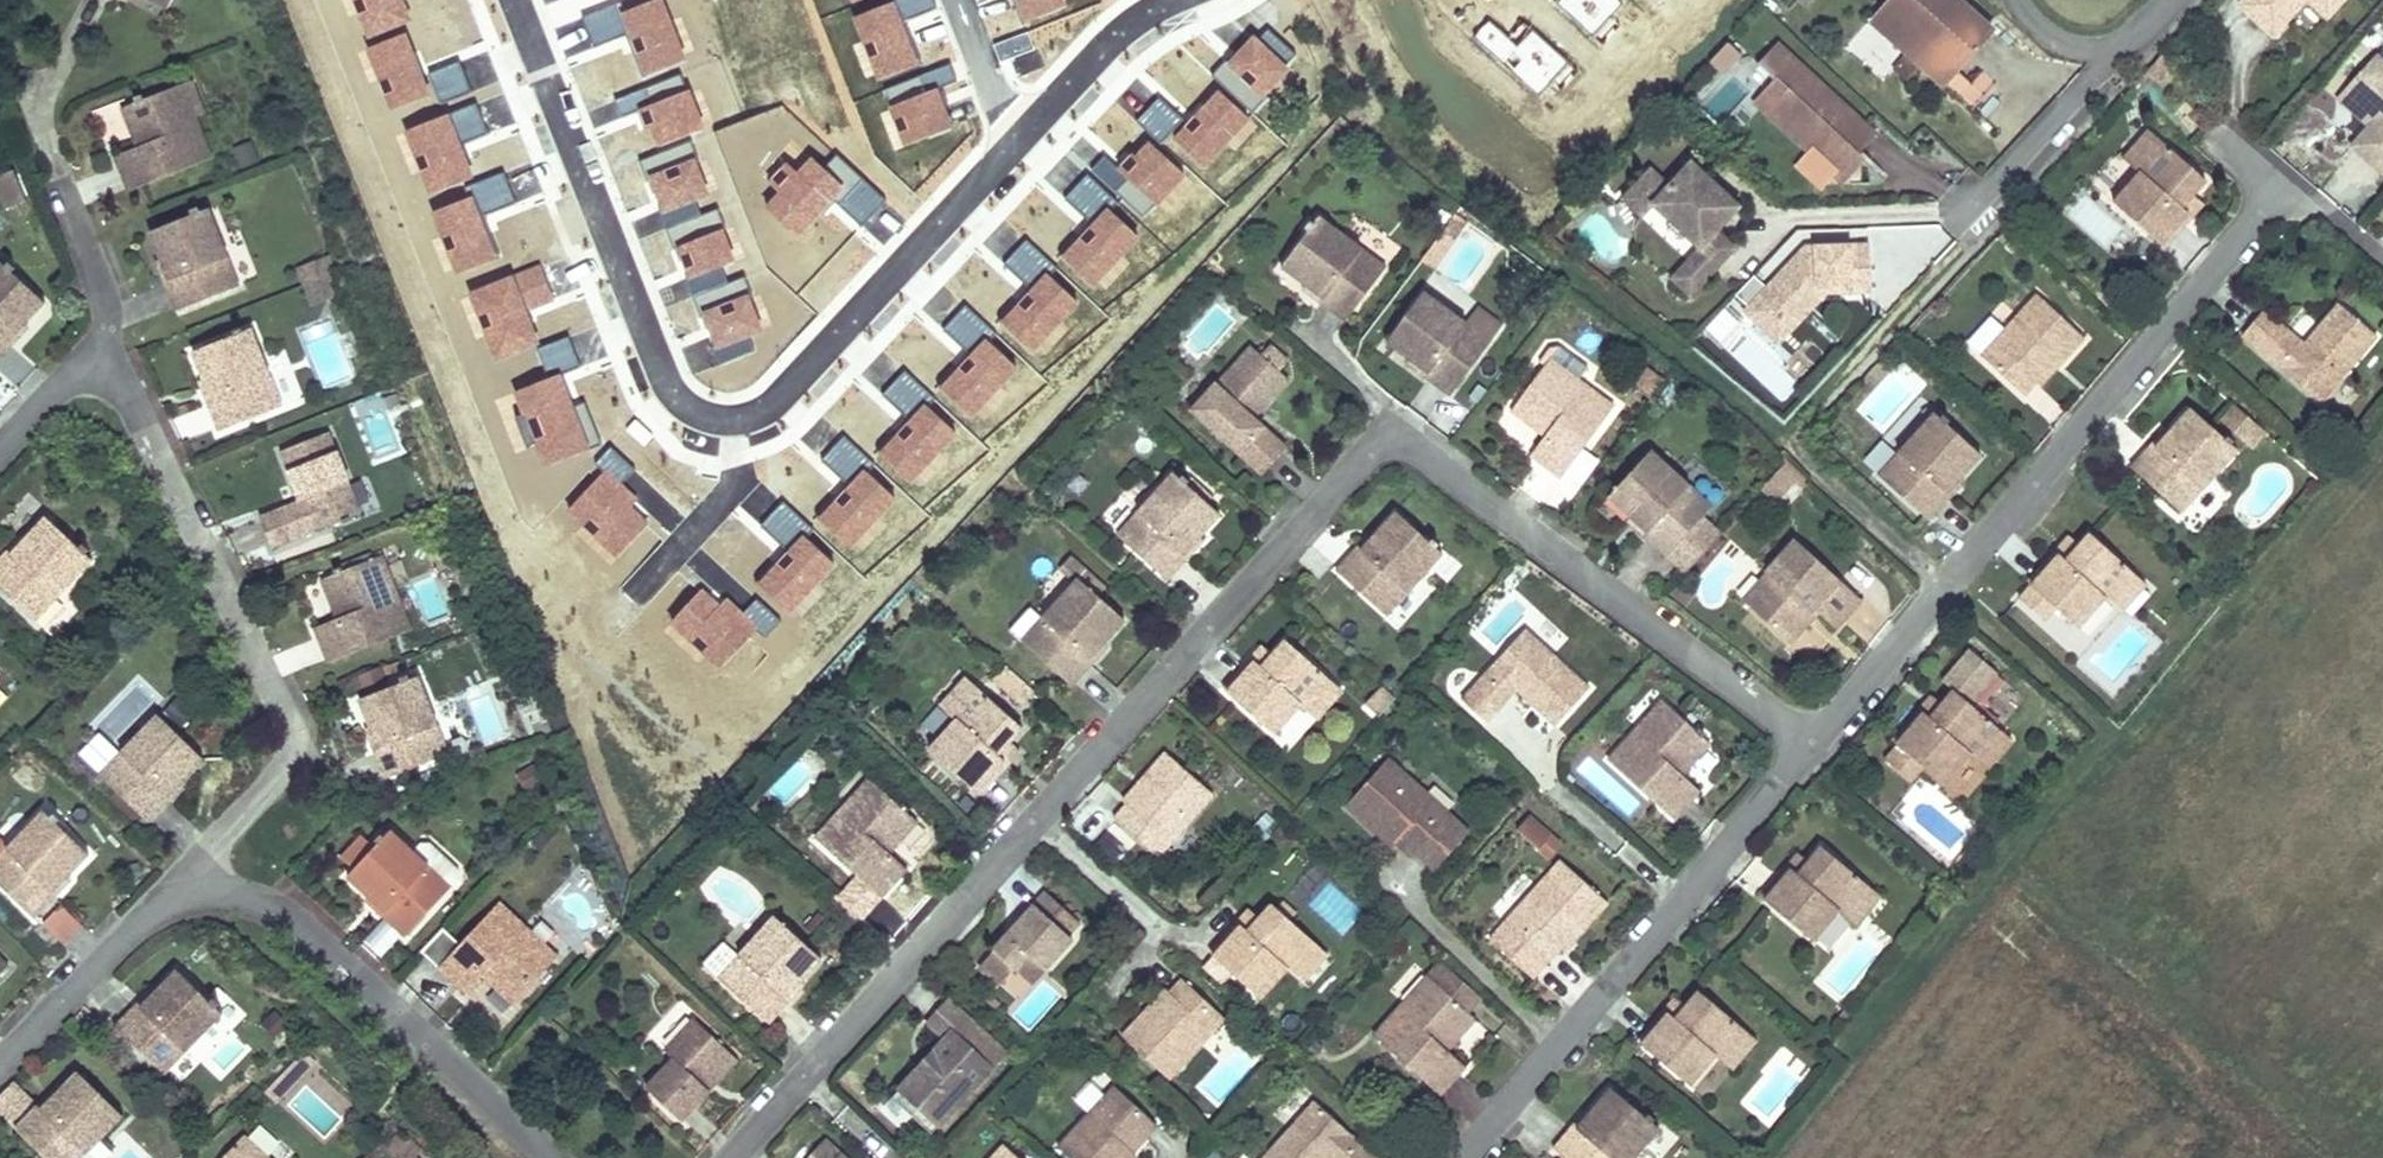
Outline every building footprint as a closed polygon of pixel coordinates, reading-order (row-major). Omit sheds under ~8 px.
[(166,10),(171,0),(149,0),(166,10)] [(1255,99),(1244,81),(1271,63),(1230,0),(1203,0),(1160,28),(1221,121),(1255,99)] [(1956,0),(1887,0),(1882,6),(1913,34),(1919,28),(1931,39),(1926,45),(1957,73),(1993,32),(1956,0)] [(2241,5),(2274,37),(2308,1),(2328,20),(2347,0),(2245,0),(2241,5)] [(1882,6),(1870,19),(1946,86),(1957,73),(1926,45),(1931,39),(1919,28),(1913,34),(1882,6)] [(1722,74),(1740,52),(1723,38),(1705,61),(1722,74)] [(1873,129),(1779,39),(1760,60),(1776,75),(1788,87),(1772,105),(1843,173),(1861,154),(1854,148),(1873,129)] [(2377,55),(2343,91),(2377,121),(2371,127),(2354,146),(2382,172),(2382,61),(2377,55)] [(1776,75),(1759,93),(1772,105),(1788,87),(1776,75)] [(196,118),(183,84),(174,87),(187,121),(196,118)] [(128,191),(212,159),(196,118),(187,121),(174,87),(143,99),(141,95),(134,99),(135,103),(121,108),(137,147),(114,156),(128,191)] [(2377,121),(2343,91),(2337,98),(2371,127),(2377,121)] [(2160,139),(2150,129),(2123,160),(2134,169),(2160,139)] [(2208,182),(2160,139),(2134,169),(2140,175),(2114,204),(2162,247),(2190,216),(2183,210),(2194,197),(2208,182)] [(2355,155),(2323,202),(2362,229),(2378,206),(2365,197),(2382,173),(2355,155)] [(1669,187),(1650,170),(1621,200),(1641,219),(1652,206),(1700,251),(1718,268),(1736,249),(1717,232),(1739,208),(1691,163),(1669,187)] [(6,205),(22,198),(9,169),(0,173),(0,192),(6,205)] [(164,282),(176,312),(239,286),(209,209),(199,213),(198,209),(190,212),(192,216),(150,233),(160,260),(168,281),(164,282)] [(1466,221),(1455,213),(1439,234),(1451,242),(1466,221)] [(1345,321),(1386,267),(1319,217),(1314,224),(1310,222),(1305,229),(1308,231),(1281,267),(1306,286),(1323,299),(1320,302),(1345,321)] [(1806,247),(1758,299),(1786,326),(1822,287),(1827,292),(1871,291),(1870,244),(1806,247)] [(1700,251),(1671,281),(1690,299),(1718,268),(1700,251)] [(325,254),(299,265),(307,283),(332,274),(325,254)] [(168,281),(160,260),(156,262),(164,282),(168,281)] [(13,345),(9,342),(24,325),(44,304),(10,272),(13,268),(7,263),(4,266),(0,263),(0,358),(13,345)] [(1303,289),(1320,302),(1323,299),(1306,286),(1303,289)] [(1758,299),(1745,312),(1780,343),(1827,292),(1822,287),(1786,326),(1758,299)] [(1449,396),(1490,342),(1423,292),(1385,342),(1410,361),(1427,373),(1424,377),(1449,396)] [(2022,399),(2035,385),(2035,384),(2057,361),(2062,365),(2085,340),(2036,296),(1979,359),(2022,399)] [(2381,338),(2340,303),(2306,344),(2264,309),(2241,336),(2323,406),(2381,338)] [(28,329),(24,325),(9,342),(13,345),(28,329)] [(250,329),(242,333),(240,329),(233,332),(234,335),(192,352),(202,380),(211,401),(206,403),(218,432),(281,406),(250,329)] [(1251,346),(1193,410),(1263,473),(1286,448),(1253,419),(1289,380),(1279,371),(1288,361),(1270,345),(1261,355),(1251,346)] [(1582,378),(1552,355),(1543,367),(1572,390),(1582,378)] [(1407,365),(1424,377),(1427,373),(1410,361),(1407,365)] [(2062,365),(2057,361),(2035,384),(2035,385),(2040,389),(2062,365)] [(1572,390),(1543,367),(1508,413),(1541,438),(1529,455),(1560,479),(1617,405),(1582,378),(1572,390)] [(1666,377),(1651,367),(1636,388),(1650,398),(1666,377)] [(198,382),(206,403),(211,401),(202,380),(198,382)] [(2237,405),(2222,421),(2245,441),(2259,425),(2237,405)] [(2237,449),(2189,406),(2169,429),(2153,447),(2149,444),(2129,466),(2181,512),(2237,449)] [(1983,464),(1932,418),(1877,479),(1924,521),(1944,499),(1958,484),(1962,487),(1983,464)] [(2259,425),(2245,441),(2250,446),(2265,430),(2259,425)] [(2169,429),(2166,426),(2149,444),(2153,447),(2169,429)] [(272,550),(341,521),(343,525),(350,522),(349,518),(360,514),(328,433),(281,452),(300,501),(260,517),(272,550)] [(1713,505),(1650,449),(1608,497),(1630,517),(1657,542),(1652,547),(1665,559),(1701,518),(1713,505)] [(1800,473),(1787,461),(1759,491),(1772,503),(1800,473)] [(1168,580),(1188,557),(1185,554),(1199,538),(1220,515),(1207,504),(1213,497),(1191,477),(1185,484),(1172,473),(1117,534),(1168,580)] [(1962,487),(1958,484),(1944,499),(1948,503),(1962,487)] [(1443,557),(1395,514),(1375,536),(1359,554),(1355,549),(1334,572),(1386,619),(1443,557)] [(91,560),(84,554),(87,551),(81,545),(78,548),(45,517),(25,539),(10,555),(6,552),(0,558),(0,589),(35,621),(91,560)] [(1657,542),(1630,517),(1625,523),(1652,547),(1657,542)] [(1701,518),(1665,559),(1682,574),(1719,535),(1701,518)] [(1375,536),(1371,532),(1355,549),(1359,554),(1375,536)] [(2136,575),(2089,533),(2074,550),(2063,561),(2057,555),(2029,587),(2017,601),(2042,623),(2055,608),(2078,629),(2104,600),(2110,605),(2136,575)] [(21,536),(6,552),(10,555),(25,539),(21,536)] [(1185,554),(1188,557),(1203,541),(1199,538),(1185,554)] [(1861,601),(1794,540),(1764,573),(1774,582),(1750,609),(1792,646),(1818,618),(1833,632),(1861,601)] [(2074,550),(2063,540),(2025,583),(2029,587),(2057,555),(2063,561),(2074,550)] [(382,556),(373,559),(386,594),(395,590),(382,556)] [(333,571),(334,574),(321,580),(336,619),(314,628),(327,663),(411,631),(395,590),(386,594),(373,559),(343,571),(341,567),(333,571)] [(1774,582),(1764,573),(1740,601),(1750,609),(1774,582)] [(2145,584),(2136,575),(2110,605),(2119,614),(2145,584)] [(1073,686),(1093,663),(1089,659),(1104,644),(1124,620),(1077,579),(1022,641),(1073,686)] [(1589,692),(1524,634),(1461,703),(1486,725),(1515,693),(1555,729),(1589,692)] [(1336,684),(1288,641),(1273,657),(1263,669),(1257,664),(1231,694),(1277,735),(1302,708),(1308,714),(1336,684)] [(1089,659),(1093,663),(1107,646),(1104,644),(1089,659)] [(1273,657),(1263,649),(1226,690),(1231,694),(1257,664),(1263,669),(1273,657)] [(1953,687),(1972,702),(1996,673),(1968,650),(1945,678),(1955,686),(1953,687)] [(1004,666),(994,679),(1021,701),(1031,688),(1004,666)] [(373,749),(385,779),(448,753),(418,676),(409,679),(408,675),(400,679),(402,683),(359,700),(370,727),(378,748),(373,749)] [(1345,692),(1336,684),(1308,714),(1319,723),(1345,692)] [(955,719),(929,749),(977,792),(1004,761),(998,755),(1022,729),(974,686),(949,714),(955,719)] [(1972,702),(1953,687),(1938,706),(1927,718),(1921,713),(1893,746),(1921,769),(1944,787),(1973,752),(1980,757),(2003,728),(1972,702)] [(1397,698),(1386,688),(1370,705),(1381,716),(1397,698)] [(1938,706),(1927,698),(1889,743),(1893,746),(1921,713),(1927,718),(1938,706)] [(1661,700),(1608,759),(1674,820),(1699,793),(1682,776),(1710,745),(1661,700)] [(202,759),(155,715),(98,775),(147,822),(169,800),(165,796),(181,781),(202,759)] [(370,727),(365,729),(373,749),(378,748),(370,727)] [(2014,737),(2003,728),(1980,757),(1990,766),(2014,737)] [(1921,769),(1893,746),(1882,759),(1910,782),(1921,769)] [(1159,858),(1214,795),(1164,752),(1142,779),(1146,782),(1127,804),(1115,819),(1159,858)] [(1470,832),(1388,759),(1342,810),(1369,834),(1376,827),(1399,848),(1411,859),(1416,853),(1435,870),(1470,832)] [(868,778),(843,806),(850,812),(875,785),(868,778)] [(1142,779),(1123,801),(1127,804),(1146,782),(1142,779)] [(181,781),(165,796),(169,800),(184,784),(181,781)] [(843,806),(815,837),(881,897),(907,869),(889,853),(917,823),(906,813),(908,810),(902,804),(899,807),(875,785),(850,812),(843,806)] [(44,812),(0,856),(0,886),(33,919),(55,897),(52,894),(68,878),(89,857),(44,812)] [(1546,859),(1561,843),(1530,812),(1514,828),(1546,859)] [(1399,848),(1376,827),(1369,834),(1393,855),(1399,848)] [(381,916),(404,937),(458,879),(458,870),(429,843),(420,844),(412,852),(390,831),(384,838),(380,835),(374,841),(378,844),(374,848),(361,836),(340,858),(353,870),(346,877),(368,898),(385,912),(381,916)] [(1822,845),(1808,861),(1796,874),(1791,870),(1764,899),(1813,942),(1838,913),(1843,917),(1870,888),(1822,845)] [(1808,861),(1799,854),(1761,896),(1764,899),(1791,870),(1796,874),(1808,861)] [(1533,978),(1548,962),(1560,948),(1580,926),(1584,930),(1608,904),(1560,861),(1504,922),(1489,938),(1533,978)] [(71,881),(68,878),(52,894),(55,897),(71,881)] [(1881,897),(1870,888),(1843,917),(1854,928),(1881,897)] [(1080,922),(1047,892),(1020,920),(1030,929),(1018,942),(1009,933),(979,966),(1002,987),(1017,970),(1031,956),(1045,969),(1074,938),(1069,935),(1080,922)] [(385,912),(368,898),(365,901),(381,916),(385,912)] [(1319,947),(1289,919),(1295,912),(1281,898),(1274,906),(1273,905),(1259,920),(1247,933),(1241,927),(1213,958),(1260,1001),(1288,971),(1293,976),(1319,947)] [(63,944),(82,924),(58,901),(39,921),(63,944)] [(513,1005),(551,964),(525,939),(531,932),(499,903),(460,944),(438,968),(465,994),(482,976),(513,1005)] [(1259,920),(1250,912),(1209,954),(1213,958),(1241,927),(1247,933),(1259,920)] [(773,916),(718,978),(768,1024),(789,1000),(786,997),(800,981),(820,958),(773,916)] [(1030,929),(1020,920),(1009,933),(1018,942),(1030,929)] [(1580,926),(1560,948),(1564,952),(1584,930),(1580,926)] [(438,968),(460,944),(443,928),(421,951),(438,968)] [(558,957),(531,932),(525,939),(551,964),(558,957)] [(1329,957),(1319,947),(1293,976),(1303,985),(1329,957)] [(1045,969),(1031,956),(1017,970),(1032,984),(1045,969)] [(8,965),(0,958),(0,974),(8,965)] [(1489,1004),(1439,959),(1426,974),(1434,982),(1475,1019),(1489,1004)] [(140,1007),(137,1005),(115,1027),(164,1074),(222,1015),(215,1009),(218,1006),(212,999),(209,1003),(177,970),(156,992),(140,1007)] [(1434,982),(1426,974),(1400,1002),(1408,1009),(1434,982)] [(804,984),(800,981),(786,997),(789,1000),(804,984)] [(1475,1019),(1434,982),(1408,1009),(1400,1002),(1369,1035),(1437,1098),(1466,1065),(1448,1049),(1475,1019)] [(1229,1022),(1186,983),(1175,996),(1153,1018),(1146,1012),(1122,1037),(1173,1083),(1229,1022)] [(140,1007),(156,992),(152,988),(137,1005),(140,1007)] [(1175,996),(1167,989),(1146,1012),(1153,1018),(1175,996)] [(1699,990),(1684,1007),(1673,1020),(1667,1015),(1640,1045),(1688,1088),(1715,1057),(1719,1061),(1746,1032),(1699,990)] [(1684,1007),(1674,998),(1636,1042),(1640,1045),(1667,1015),(1673,1020),(1684,1007)] [(948,1001),(928,1023),(945,1038),(964,1016),(948,1001)] [(945,1038),(899,1089),(939,1125),(1004,1052),(964,1016),(945,1038)] [(694,1020),(664,1052),(673,1060),(646,1090),(680,1122),(708,1091),(702,1085),(730,1054),(694,1020)] [(1757,1042),(1746,1032),(1719,1061),(1730,1072),(1757,1042)] [(276,1103),(314,1062),(300,1050),(263,1090),(276,1103)] [(737,1060),(730,1054),(702,1085),(708,1091),(737,1060)] [(38,1106),(16,1128),(46,1157),(83,1157),(123,1118),(78,1073),(57,1094),(42,1110),(38,1106)] [(14,1081),(0,1095),(0,1112),(16,1128),(38,1106),(14,1081)] [(1115,1086),(1058,1147),(1070,1157),(1130,1157),(1159,1128),(1115,1086)] [(1608,1088),(1574,1128),(1570,1125),(1550,1148),(1562,1157),(1635,1157),(1658,1131),(1608,1088)] [(899,1089),(891,1098),(931,1134),(939,1125),(899,1089)] [(54,1090),(38,1106),(42,1110),(57,1094),(54,1090)] [(1303,1104),(1259,1157),(1369,1157),(1303,1104)] [(1588,1111),(1584,1108),(1570,1125),(1574,1128),(1588,1111)] [(825,1135),(803,1157),(849,1157),(825,1135)] [(224,1157),(269,1157),(244,1136),(224,1157)] [(405,1137),(388,1151),(394,1157),(423,1157),(405,1137)] [(1003,1145),(991,1157),(1017,1157),(1003,1145)]
